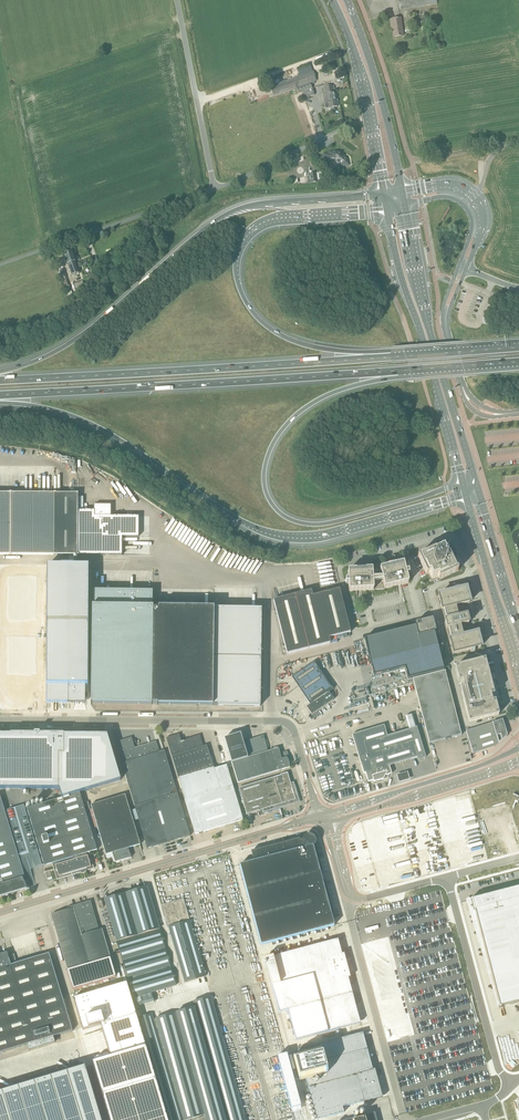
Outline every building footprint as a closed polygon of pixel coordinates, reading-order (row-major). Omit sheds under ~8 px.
[(437,0),(398,0),(400,10),(437,4),(437,0)] [(426,16),(412,19),(413,26),(427,24),(426,16)] [(400,18),(390,20),(391,26),(392,25),(394,37),(403,36),(400,18)] [(270,87),(273,97),(296,88),(298,94),(302,92),(312,89),(310,83),(317,81),(313,71),(270,87)] [(326,94),(323,94),(325,104),(328,103),(329,108),(338,106),(337,102),(336,100),(335,92),(333,93),(332,86),(324,87),(326,94)] [(315,95),(312,89),(302,92),(305,98),(315,95)] [(331,152),(331,154),(324,155),(325,162),(335,160),(337,161),(337,162),(337,163),(338,164),(339,164),(339,163),(340,163),(341,164),(342,166),(349,165),(348,160),(342,155),(337,151),(331,152)] [(310,180),(308,181),(308,183),(311,183),(318,182),(316,173),(309,175),(310,180)] [(73,252),(64,255),(67,264),(68,264),(72,275),(79,273),(77,268),(80,267),(78,263),(76,264),(75,261),(76,261),(73,252)] [(84,286),(82,280),(74,283),(76,289),(84,286)] [(9,555),(12,555),(53,555),(56,555),(76,555),(79,555),(122,555),(122,537),(139,537),(139,516),(111,516),(111,505),(94,505),(94,511),(79,510),(78,510),(78,495),(78,493),(77,493),(77,494),(56,494),(56,493),(54,493),(54,494),(38,494),(29,494),(16,494),(12,494),(12,493),(9,493),(7,493),(0,493),(0,555),(9,555)] [(165,535),(172,521),(169,520),(162,533),(165,535)] [(433,551),(432,549),(418,556),(427,575),(430,573),(432,579),(438,576),(439,579),(458,571),(451,556),(449,557),(448,553),(446,554),(444,551),(440,550),(438,551),(437,549),(433,551)] [(348,580),(346,580),(346,584),(349,583),(349,591),(373,590),(373,583),(383,581),(385,589),(408,583),(406,575),(409,574),(408,571),(406,571),(403,563),(395,565),(395,564),(388,566),(388,567),(380,569),(382,579),(373,579),(372,569),(363,570),(363,569),(357,570),(348,571),(348,580)] [(89,566),(0,565),(0,698),(47,699),(47,703),(86,703),(86,685),(87,685),(89,566)] [(455,591),(438,596),(442,610),(444,609),(447,620),(445,621),(447,629),(449,628),(452,640),(450,640),(453,654),(470,650),(471,652),(474,652),(474,649),(481,647),(477,633),(464,636),(461,625),(469,623),(467,615),(459,617),(456,606),(470,603),(466,589),(459,590),(458,588),(455,589),(455,591)] [(92,607),(91,704),(91,703),(151,704),(151,705),(152,705),(152,704),(153,607),(153,591),(93,590),(93,607),(92,607)] [(313,596),(311,591),(274,600),(287,654),(330,643),(329,638),(350,633),(339,590),(313,596)] [(154,609),(154,607),(153,607),(152,704),(157,704),(157,705),(157,704),(212,705),(212,706),(213,706),(213,705),(214,610),(214,609),(214,610),(159,609),(159,607),(159,609),(154,609)] [(256,610),(214,610),(213,705),(260,706),(262,609),(262,610),(256,610)] [(435,631),(432,619),(421,626),(416,627),(416,626),(364,639),(373,676),(405,668),(408,680),(444,670),(434,632),(435,631)] [(486,676),(485,675),(488,674),(485,660),(455,667),(469,722),(499,715),(495,700),(492,701),(491,696),(487,682),(487,680),(488,680),(487,676),(486,676)] [(292,677),(292,678),(310,705),(310,707),(308,707),(307,708),(311,714),(312,715),(333,700),(334,699),(329,692),(332,690),(332,689),(314,663),(313,663),(292,677)] [(429,744),(461,735),(445,671),(413,679),(429,744)] [(473,754),(494,747),(507,735),(502,720),(466,731),(473,754)] [(387,736),(384,725),(352,735),(361,763),(361,764),(363,763),(368,782),(373,781),(374,782),(383,779),(385,776),(390,775),(389,771),(391,771),(389,766),(417,757),(418,759),(426,757),(417,727),(387,736)] [(58,789),(61,798),(27,808),(44,866),(52,863),(55,863),(59,876),(90,867),(91,867),(87,853),(89,852),(97,850),(80,793),(121,780),(107,735),(66,734),(66,735),(64,735),(58,735),(58,736),(47,736),(47,756),(32,756),(32,734),(0,734),(0,789),(58,789)] [(243,742),(241,735),(225,740),(232,763),(238,783),(279,770),(279,771),(290,767),(287,759),(285,752),(280,753),(278,748),(269,751),(268,752),(248,758),(243,742)] [(174,736),(167,738),(172,756),(179,778),(185,799),(188,808),(192,821),(195,834),(243,820),(227,765),(214,769),(214,767),(213,768),(206,746),(203,747),(199,736),(176,743),(174,736)] [(268,752),(264,738),(263,736),(243,742),(248,758),(268,752)] [(131,737),(115,742),(148,849),(190,836),(186,823),(182,809),(165,751),(159,753),(156,742),(135,748),(131,737)] [(399,783),(410,779),(408,772),(397,775),(399,783)] [(281,775),(239,788),(247,814),(263,810),(264,812),(280,808),(280,809),(301,803),(296,785),(294,785),(294,782),(291,783),(287,773),(281,775)] [(0,795),(0,897),(2,897),(2,896),(3,896),(3,897),(4,897),(5,896),(5,895),(6,895),(7,895),(9,895),(9,894),(22,890),(23,891),(28,889),(25,880),(23,880),(23,878),(25,877),(0,795)] [(131,858),(128,848),(140,844),(125,795),(91,805),(106,855),(112,853),(115,862),(131,858)] [(254,861),(240,865),(261,946),(334,926),(332,916),(332,915),(333,914),(333,912),(331,912),(331,910),(332,910),(332,908),(314,913),(308,893),(326,888),(326,887),(325,887),(324,885),(325,884),(325,882),(323,882),(323,881),(320,872),(320,871),(313,873),(310,863),(319,860),(319,859),(317,860),(317,857),(318,857),(317,854),(316,855),(314,849),(313,843),(313,842),(313,841),(313,840),(312,839),(311,838),(310,838),(309,837),(308,838),(307,838),(306,839),(303,840),(300,841),(300,839),(251,852),(254,861)] [(471,899),(472,900),(499,1007),(518,1002),(518,886),(471,899)] [(147,887),(104,899),(117,941),(159,928),(147,887)] [(399,895),(388,897),(391,914),(402,912),(399,895)] [(183,899),(162,905),(185,982),(206,976),(183,899)] [(63,909),(64,911),(51,915),(67,969),(73,989),(115,977),(109,957),(101,929),(99,930),(90,901),(63,909)] [(160,930),(117,943),(134,998),(176,985),(160,930)] [(338,939),(265,959),(279,1013),(288,1011),(296,1041),(344,1028),(341,1017),(357,1013),(348,978),(350,977),(349,975),(348,975),(347,973),(349,973),(348,971),(330,976),(328,965),(346,960),(345,959),(344,959),(343,957),(345,957),(344,954),(342,955),(342,954),(338,939)] [(27,1044),(29,1050),(55,1042),(53,1036),(73,1030),(49,953),(11,965),(7,952),(0,954),(0,1052),(27,1044)] [(101,1025),(110,1057),(92,1062),(109,1119),(167,1119),(126,982),(73,998),(83,1030),(101,1025)] [(152,1013),(139,1017),(169,1119),(186,1119),(204,1115),(206,1119),(246,1119),(211,996),(193,1001),(195,1007),(154,1019),(152,1013)] [(144,1005),(141,997),(134,999),(136,1007),(144,1005)] [(300,1056),(293,1057),(300,1081),(306,1080),(317,1119),(344,1113),(343,1107),(364,1102),(359,1082),(377,1077),(376,1076),(375,1076),(374,1074),(376,1074),(375,1070),(373,1070),(363,1033),(298,1050),(300,1056)] [(288,1053),(277,1056),(292,1109),(302,1106),(288,1053)] [(88,1079),(85,1067),(84,1067),(83,1064),(78,1065),(72,1067),(62,1070),(56,1072),(46,1075),(40,1077),(30,1080),(23,1082),(17,1084),(13,1085),(7,1087),(0,1089),(0,1119),(101,1119),(88,1079)] [(418,1093),(405,1097),(408,1109),(411,1108),(412,1112),(417,1111),(416,1107),(421,1105),(418,1093)]
